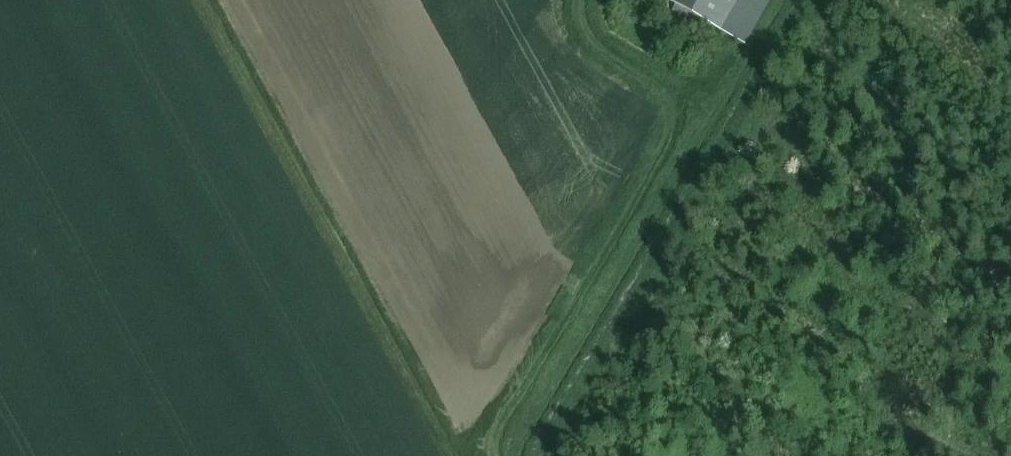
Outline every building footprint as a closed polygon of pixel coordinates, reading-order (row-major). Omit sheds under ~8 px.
[(734,38),(735,35),(754,0),(667,0),(734,38)]
